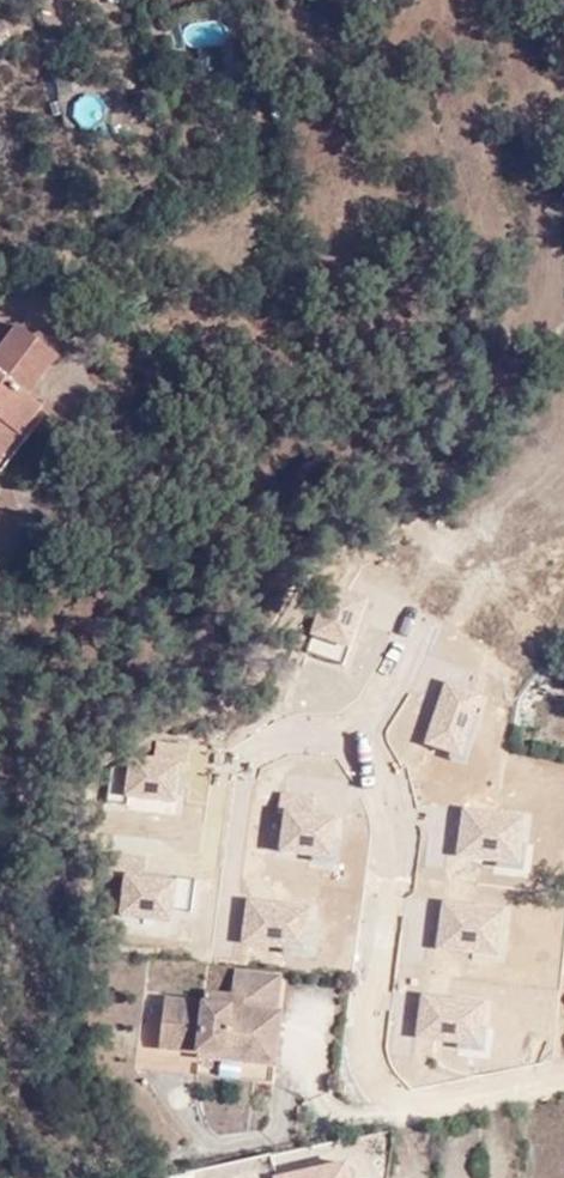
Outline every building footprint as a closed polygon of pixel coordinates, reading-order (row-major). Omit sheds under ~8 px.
[(105,124),(105,98),(75,98),(76,125),(105,124)] [(17,437),(39,405),(27,395),(55,356),(17,327),(0,347),(0,431),(3,428),(17,437)] [(17,437),(3,428),(0,431),(0,474),(23,441),(17,437)] [(283,980),(231,975),(229,1001),(280,1007),(283,980)] [(203,1010),(166,1006),(160,1051),(198,1056),(195,1078),(273,1086),(279,1017),(228,1012),(229,1001),(204,1000),(203,1010)] [(269,1126),(270,1091),(208,1089),(207,1123),(269,1126)] [(292,1175),(292,1177),(322,1177),(322,1163),(298,1160),(296,1175),(292,1175)]
